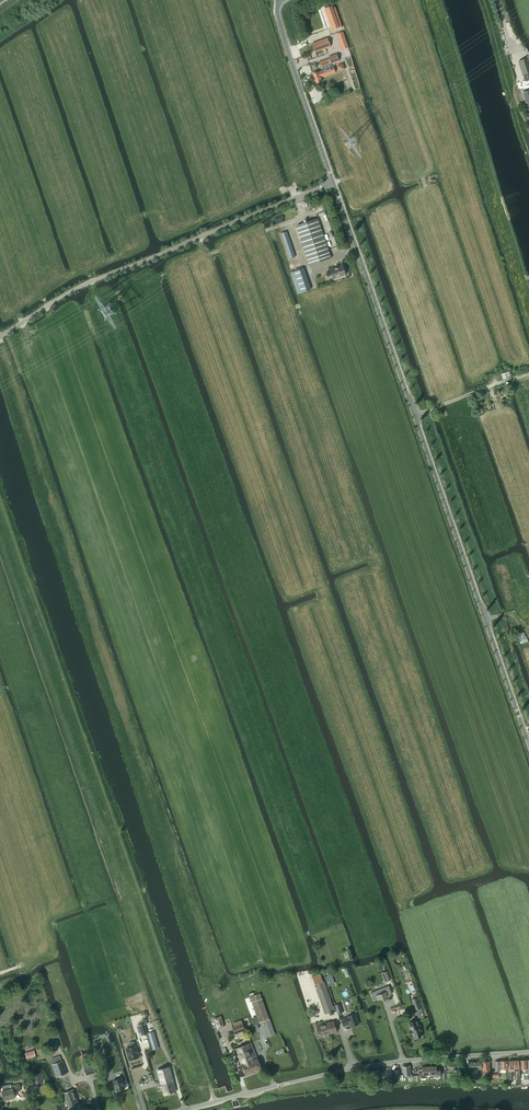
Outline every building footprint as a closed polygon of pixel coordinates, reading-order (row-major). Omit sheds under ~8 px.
[(328,10),(326,10),(328,15),(329,14),(332,21),(330,22),(333,30),(339,27),(333,8),(328,10)] [(348,47),(343,31),(337,34),(342,49),(348,47)] [(330,46),(327,38),(312,43),(315,52),(330,46)] [(339,61),(336,54),(329,57),(331,63),(339,61)] [(317,73),(314,74),(317,82),(317,83),(322,82),(321,78),(335,72),(335,71),(336,70),(335,68),(334,68),(333,66),(332,67),(329,59),(319,62),(321,67),(323,67),(324,70),(317,73)] [(528,80),(528,63),(528,59),(518,61),(525,81),(528,80)] [(310,265),(331,258),(317,219),(296,226),(310,265)] [(342,266),(329,270),(332,279),(346,275),(342,266)] [(387,971),(382,973),(385,982),(390,980),(387,971)] [(328,976),(325,977),(328,985),(328,986),(335,983),(331,972),(327,973),(327,974),(328,976)] [(315,984),(325,1014),(335,1010),(334,1005),(333,1006),(324,981),(323,981),(320,973),(312,976),(315,984)] [(378,1000),(378,1001),(388,998),(387,996),(391,995),(389,987),(371,993),(374,1002),(378,1000)] [(269,1019),(260,993),(250,997),(259,1023),(269,1019)] [(417,998),(412,999),(414,1007),(417,1006),(418,1009),(420,1008),(417,998)] [(359,1024),(355,1013),(347,1016),(348,1017),(341,1019),(344,1026),(350,1024),(351,1027),(359,1024)] [(225,1026),(221,1016),(213,1018),(217,1029),(225,1026)] [(245,1030),(241,1020),(234,1023),(235,1026),(232,1027),(235,1034),(245,1030)] [(416,1021),(415,1020),(409,1022),(412,1031),(413,1030),(415,1038),(421,1036),(420,1031),(422,1031),(419,1021),(416,1021)] [(317,1028),(315,1028),(317,1032),(318,1032),(319,1036),(327,1033),(328,1034),(332,1033),(332,1032),(336,1030),(337,1031),(334,1021),(329,1022),(325,1023),(326,1024),(317,1027),(317,1028)] [(144,1023),(139,1025),(141,1033),(142,1036),(147,1034),(144,1023)] [(235,1049),(245,1076),(253,1073),(249,1062),(254,1060),(248,1044),(235,1049)] [(126,1048),(129,1056),(128,1057),(129,1059),(130,1060),(139,1057),(138,1053),(139,1053),(138,1049),(137,1049),(136,1046),(126,1048)] [(25,1053),(27,1059),(36,1056),(34,1050),(25,1053)] [(106,1056),(100,1058),(104,1069),(109,1068),(106,1056)] [(95,1059),(82,1063),(86,1075),(99,1071),(95,1059)] [(249,1062),(253,1073),(261,1070),(257,1059),(254,1060),(249,1062)] [(528,1079),(528,1072),(527,1060),(520,1060),(521,1069),(525,1068),(525,1072),(526,1079),(528,1079)] [(53,1064),(52,1065),(57,1077),(67,1073),(63,1061),(62,1061),(53,1064)] [(482,1062),(482,1071),(483,1074),(490,1073),(490,1080),(494,1080),(494,1078),(494,1071),(490,1071),(489,1061),(482,1062)] [(495,1061),(495,1071),(494,1071),(494,1078),(499,1077),(499,1071),(500,1071),(500,1069),(505,1069),(505,1071),(508,1071),(508,1061),(495,1061)] [(451,1062),(451,1070),(454,1070),(454,1072),(460,1072),(460,1069),(463,1069),(462,1062),(451,1062)] [(469,1062),(469,1070),(472,1070),(473,1074),(476,1074),(475,1073),(478,1073),(477,1069),(482,1069),(481,1062),(469,1062)] [(429,1066),(430,1075),(434,1074),(434,1077),(441,1076),(440,1070),(436,1070),(436,1065),(429,1066)] [(413,1081),(412,1076),(412,1074),(411,1074),(410,1066),(403,1067),(404,1075),(408,1074),(408,1078),(409,1078),(409,1081),(413,1081)] [(430,1075),(429,1066),(422,1067),(422,1071),(418,1072),(419,1078),(427,1078),(426,1075),(430,1075)] [(170,1067),(157,1070),(160,1082),(173,1079),(170,1067)] [(380,1074),(375,1075),(376,1081),(380,1081),(392,1079),(395,1079),(399,1078),(398,1070),(394,1070),(394,1071),(391,1072),(391,1070),(386,1071),(379,1072),(380,1074)] [(33,1074),(35,1084),(42,1083),(42,1082),(41,1080),(40,1072),(33,1074)] [(121,1078),(113,1081),(114,1082),(113,1083),(114,1085),(115,1086),(117,1091),(125,1088),(124,1086),(126,1085),(125,1080),(122,1081),(121,1078)] [(173,1079),(160,1082),(164,1095),(176,1091),(173,1079)] [(17,1091),(21,1090),(19,1084),(11,1086),(12,1089),(2,1091),(4,1100),(15,1098),(14,1091),(17,1091)] [(64,1093),(70,1109),(81,1109),(73,1090),(64,1093)]
